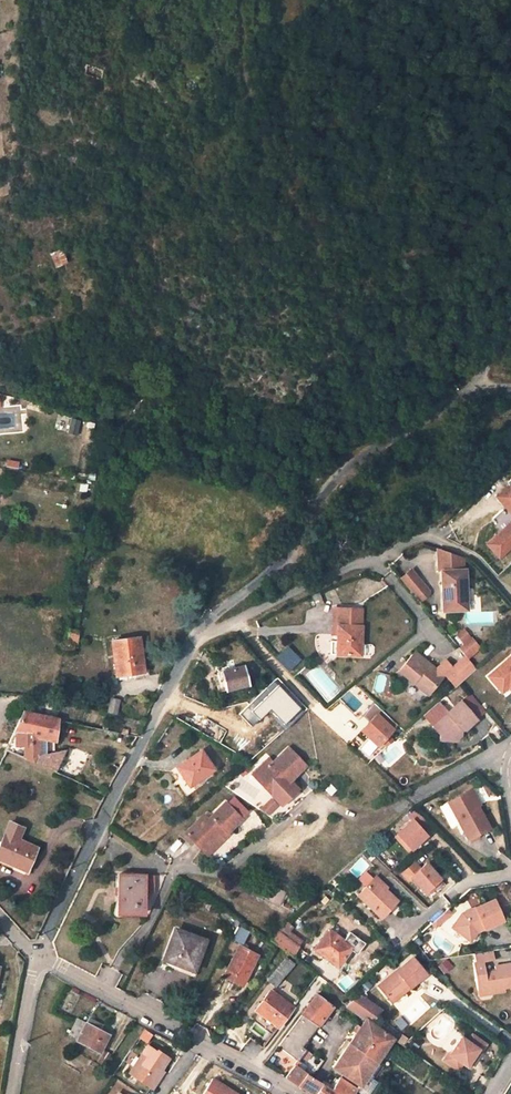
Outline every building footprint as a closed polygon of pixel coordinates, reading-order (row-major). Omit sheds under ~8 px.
[(97,73),(81,71),(81,79),(96,80),(97,73)] [(51,274),(63,269),(58,256),(46,260),(51,274)] [(61,414),(56,428),(76,435),(81,421),(61,414)] [(507,488),(497,497),(510,513),(510,488),(507,488)] [(490,546),(510,527),(510,524),(488,545),(490,546)] [(500,557),(510,547),(510,527),(490,546),(500,557)] [(458,600),(466,599),(464,570),(463,570),(462,557),(438,548),(439,572),(442,571),(443,611),(458,610),(458,600)] [(412,570),(401,579),(418,599),(429,590),(412,570)] [(340,635),(339,653),(358,653),(359,625),(360,608),(337,607),(331,607),(331,635),(337,635),(340,635)] [(117,680),(144,677),(139,638),(111,641),(117,680)] [(466,657),(470,661),(480,652),(472,641),(461,650),(466,657)] [(289,670),(300,659),(286,646),(276,656),(289,670)] [(415,652),(399,670),(414,682),(415,680),(430,692),(444,676),(456,687),(477,669),(470,661),(466,657),(453,668),(447,660),(436,669),(415,652)] [(497,687),(504,681),(508,686),(510,690),(510,656),(488,676),(497,687)] [(219,671),(226,689),(249,683),(244,664),(219,671)] [(222,691),(226,689),(219,671),(215,673),(222,691)] [(380,691),(387,677),(380,673),(373,688),(380,691)] [(504,681),(497,687),(501,692),(508,686),(504,681)] [(286,724),(301,709),(279,686),(251,712),(260,721),(272,710),(286,724)] [(449,714),(434,727),(440,735),(440,741),(456,742),(458,736),(464,731),(466,731),(478,720),(487,712),(471,693),(462,702),(449,714)] [(105,713),(116,715),(119,700),(108,698),(105,713)] [(434,727),(449,714),(439,703),(424,716),(434,727)] [(23,711),(6,750),(54,772),(64,750),(46,754),(46,739),(55,740),(57,719),(23,711)] [(393,730),(377,714),(361,730),(377,745),(393,730)] [(271,795),(275,798),(291,783),(288,780),(305,765),(288,747),(272,762),(268,758),(252,773),(271,795)] [(202,749),(177,767),(189,785),(214,767),(202,749)] [(249,767),(245,763),(237,770),(241,775),(249,767)] [(275,798),(271,795),(257,808),(264,812),(276,800),(280,804),(297,789),(291,783),(275,798)] [(450,803),(443,808),(455,829),(463,824),(472,841),(494,828),(472,791),(450,803)] [(227,833),(239,819),(225,803),(203,825),(198,820),(185,834),(201,850),(222,829),(227,833)] [(411,820),(396,833),(409,847),(425,833),(420,827),(428,820),(417,809),(409,816),(411,820)] [(10,822),(0,845),(0,859),(26,870),(36,848),(17,840),(23,828),(10,822)] [(396,833),(394,836),(406,849),(409,847),(396,833)] [(388,868),(395,861),(389,855),(381,862),(388,868)] [(411,876),(426,890),(441,874),(427,861),(421,866),(415,860),(403,872),(409,878),(411,876)] [(122,898),(121,912),(143,913),(143,892),(152,892),(152,876),(143,876),(143,875),(118,874),(118,898),(122,898)] [(426,890),(428,892),(443,876),(441,874),(426,890)] [(358,894),(382,916),(398,899),(374,877),(358,894)] [(453,925),(469,938),(476,928),(484,925),(486,927),(505,920),(496,898),(463,911),(453,925)] [(275,930),(277,932),(281,935),(291,925),(286,920),(275,930)] [(238,925),(232,939),(242,944),(248,930),(238,925)] [(476,928),(469,938),(471,940),(478,931),(486,927),(484,925),(476,928)] [(199,953),(204,940),(175,930),(164,958),(190,968),(197,952),(199,953)] [(299,947),(281,935),(277,932),(271,940),(293,956),(299,947)] [(326,932),(314,950),(323,955),(324,952),(339,963),(350,949),(326,932)] [(265,940),(258,951),(265,956),(273,945),(265,940)] [(240,946),(224,975),(241,984),(256,954),(240,946)] [(475,953),(477,962),(474,962),(478,989),(497,986),(498,989),(505,987),(510,986),(510,963),(496,966),(496,970),(486,972),(484,961),(495,959),(494,950),(475,953)] [(324,952),(323,955),(337,965),(339,963),(324,952)] [(287,957),(269,981),(277,987),(295,964),(287,957)] [(389,999),(408,984),(410,987),(427,973),(414,957),(379,986),(389,999)] [(445,957),(435,964),(442,973),(452,966),(445,957)] [(408,984),(389,999),(391,1002),(410,987),(408,984)] [(497,986),(478,989),(479,995),(506,991),(505,987),(498,989),(497,986)] [(278,1026),(293,1007),(270,991),(256,1010),(278,1026)] [(317,995),(302,1015),(317,1026),(332,1005),(317,995)] [(380,1010),(357,995),(346,1006),(366,1020),(370,1023),(380,1010)] [(301,1048),(317,1026),(302,1015),(279,1046),(297,1061),(305,1049),(301,1048)] [(77,1038),(86,1022),(78,1018),(69,1034),(77,1038)] [(255,1020),(248,1028),(264,1042),(271,1034),(255,1020)] [(363,1053),(376,1061),(392,1039),(370,1023),(366,1020),(360,1028),(374,1037),(363,1053)] [(108,1034),(86,1022),(77,1038),(76,1041),(99,1052),(108,1034)] [(349,1043),(363,1053),(374,1037),(360,1028),(356,1025),(352,1030),(355,1034),(352,1039),(349,1043)] [(480,1051),(484,1044),(470,1034),(466,1041),(460,1037),(449,1053),(447,1053),(442,1060),(456,1070),(461,1063),(465,1066),(477,1049),(480,1051)] [(364,1078),(376,1061),(363,1053),(349,1043),(332,1067),(358,1084),(357,1086),(363,1090),(370,1083),(364,1078)] [(162,1069),(170,1057),(159,1050),(158,1051),(149,1045),(130,1072),(152,1088),(158,1080),(156,1079),(162,1069)] [(477,1049),(465,1066),(468,1068),(480,1051),(477,1049)] [(297,1085),(305,1075),(292,1066),(285,1077),(297,1085)] [(156,1079),(158,1080),(164,1070),(162,1069),(156,1079)] [(331,1090),(316,1081),(305,1075),(297,1085),(305,1090),(309,1092),(312,1093),(352,1093),(355,1089),(338,1078),(331,1090)] [(212,1079),(203,1093),(234,1093),(212,1079)]
